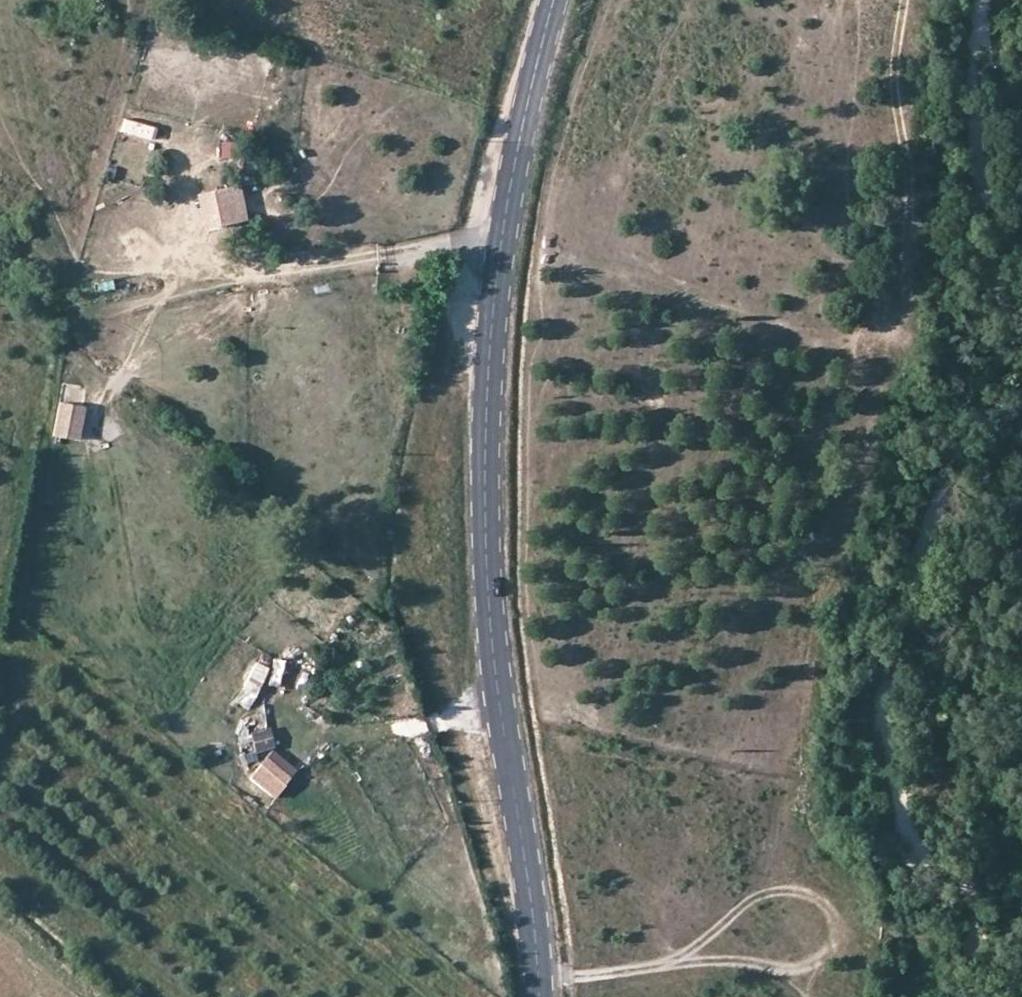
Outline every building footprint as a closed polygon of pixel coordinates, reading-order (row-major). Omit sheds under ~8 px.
[(122,117),(119,132),(155,140),(158,126),(122,117)] [(219,156),(233,157),(235,140),(221,138),(219,156)] [(244,217),(237,182),(198,190),(205,224),(244,217)] [(81,405),(57,401),(52,432),(76,436),(81,405)] [(306,707),(309,688),(292,685),(296,662),(283,659),(278,685),(288,687),(285,703),(306,707)] [(272,697),(238,695),(236,725),(270,727),(272,697)] [(272,798),(296,769),(270,747),(246,776),(272,798)]
